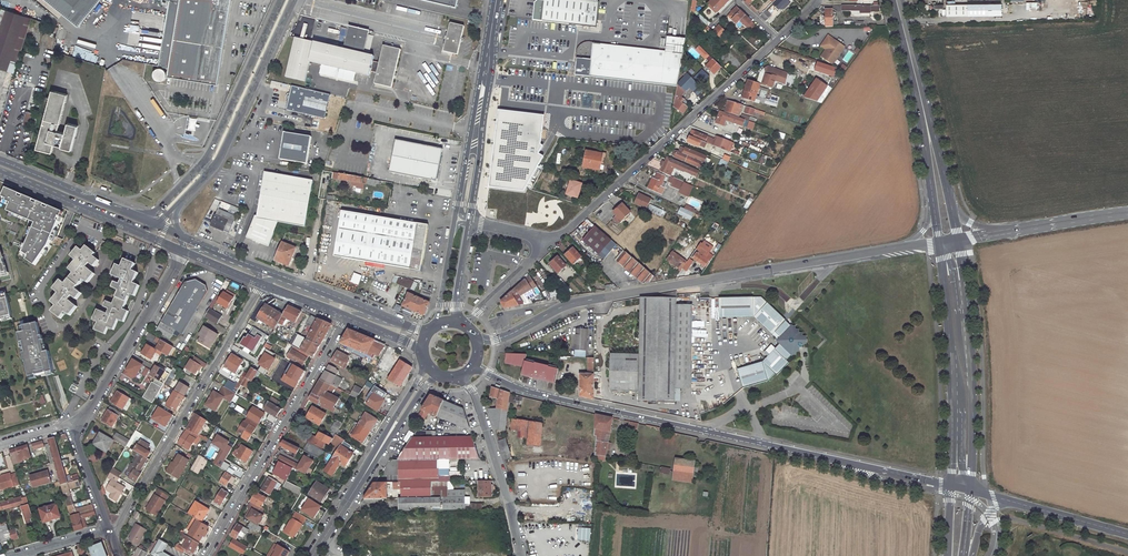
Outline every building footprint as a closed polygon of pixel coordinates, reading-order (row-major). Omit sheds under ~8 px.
[(77,26),(99,0),(45,0),(77,26)] [(169,1),(179,2),(169,68),(168,72),(167,76),(217,85),(231,0),(165,0),(169,1)] [(573,24),(576,0),(538,0),(536,2),(534,19),(573,24)] [(584,0),(576,0),(573,24),(596,27),(598,1),(584,0)] [(698,16),(706,24),(719,10),(729,0),(713,0),(698,16)] [(772,3),(779,9),(782,5),(784,7),(786,5),(788,4),(786,2),(788,0),(775,0),(772,3)] [(169,1),(158,66),(147,64),(146,68),(162,71),(168,72),(169,68),(179,2),(169,1)] [(1002,5),(947,6),(947,17),(1002,16),(1002,5)] [(753,24),(736,7),(731,12),(728,16),(736,24),(739,21),(742,19),(750,27),(753,24)] [(15,73),(31,19),(6,10),(0,26),(0,68),(15,73)] [(765,10),(760,16),(766,21),(771,15),(765,10)] [(742,19),(739,21),(749,31),(755,25),(753,24),(750,27),(742,19)] [(464,26),(450,22),(443,52),(457,56),(464,26)] [(718,25),(713,31),(720,38),(724,34),(726,33),(718,25)] [(343,49),(294,38),(285,78),(305,82),(309,62),(321,65),(319,74),(353,82),(355,73),(369,76),(370,71),(376,73),(374,84),(391,88),(400,50),(383,46),(379,63),(372,61),(373,56),(368,55),(363,54),(364,49),(367,35),(368,31),(350,27),(349,30),(348,29),(343,49)] [(724,34),(720,38),(729,46),(732,42),(724,34)] [(373,36),(367,35),(364,49),(369,50),(373,36)] [(680,67),(685,38),(667,36),(665,50),(592,44),(591,59),(576,57),(576,62),(575,73),(575,74),(655,83),(677,86),(677,83),(680,67)] [(835,43),(826,37),(823,41),(821,45),(827,49),(829,51),(835,43)] [(844,46),(836,41),(835,43),(829,51),(827,49),(822,57),(832,64),(844,46)] [(698,47),(696,50),(704,58),(706,58),(709,55),(699,46),(698,47)] [(710,62),(706,66),(714,74),(717,71),(721,67),(713,59),(710,62)] [(680,67),(677,83),(685,91),(685,92),(689,88),(697,96),(703,90),(680,67)] [(760,76),(757,83),(760,83),(771,87),(774,79),(784,83),(786,75),(778,72),(779,70),(768,67),(763,68),(761,72),(760,76)] [(701,84),(708,75),(701,69),(693,78),(701,84)] [(814,104),(827,87),(815,78),(803,95),(814,104)] [(746,92),(744,97),(754,100),(760,83),(757,83),(748,80),(746,87),(745,91),(746,92)] [(686,101),(680,96),(685,91),(677,83),(677,86),(673,106),(683,113),(686,110),(688,107),(684,104),(686,101)] [(330,95),(291,86),(289,93),(287,94),(286,96),(285,99),(285,102),(287,103),(286,110),(325,119),(330,95)] [(68,122),(65,133),(58,131),(68,95),(52,90),(36,149),(52,153),(55,144),(62,146),(61,147),(72,150),(79,125),(68,122)] [(757,95),(756,99),(774,105),(775,103),(777,103),(777,102),(772,100),(765,98),(760,96),(757,95)] [(729,100),(726,108),(725,111),(737,115),(738,110),(740,111),(743,104),(729,100)] [(748,106),(746,112),(753,115),(755,108),(748,106)] [(28,116),(34,117),(36,108),(29,107),(27,116),(28,116)] [(755,108),(753,115),(762,118),(764,112),(755,108)] [(539,115),(498,110),(488,186),(524,191),(543,157),(539,154),(543,146),(541,144),(544,121),(541,116),(539,115)] [(718,114),(717,117),(736,124),(738,117),(724,112),(720,110),(718,114)] [(742,114),(740,118),(749,121),(755,123),(756,119),(742,114)] [(28,116),(25,127),(31,128),(34,117),(28,116)] [(688,138),(687,141),(700,146),(700,145),(704,147),(706,142),(729,151),(733,142),(716,135),(714,141),(712,140),(713,138),(692,130),(691,132),(690,135),(688,138)] [(307,164),(311,137),(284,133),(283,139),(282,139),(281,140),(280,145),(279,148),(279,151),(280,153),(281,153),(280,160),(307,164)] [(442,148),(394,139),(388,172),(436,180),(442,148)] [(675,153),(674,156),(702,167),(707,156),(684,147),(682,152),(678,150),(676,150),(675,153)] [(713,148),(710,154),(723,159),(725,154),(713,148)] [(587,151),(584,167),(599,170),(601,160),(602,154),(587,151)] [(684,170),(696,175),(699,170),(667,156),(665,161),(662,160),(661,162),(660,165),(663,166),(661,170),(667,173),(669,170),(672,172),(674,167),(683,171),(684,170)] [(278,222),(304,227),(312,181),(264,172),(257,216),(254,215),(245,237),(267,247),(278,222)] [(332,172),(331,178),(352,182),(352,184),(357,185),(358,183),(362,184),(362,183),(363,183),(364,181),(365,181),(365,183),(375,184),(375,183),(380,183),(380,181),(365,178),(332,172)] [(663,187),(661,186),(663,181),(665,182),(666,181),(664,180),(665,176),(657,172),(654,178),(652,177),(650,182),(647,187),(660,193),(663,187)] [(692,186),(684,182),(671,176),(668,181),(671,182),(670,185),(680,190),(679,192),(688,196),(692,186)] [(571,180),(566,194),(578,197),(580,191),(582,184),(571,180)] [(61,218),(63,213),(6,189),(2,198),(12,202),(7,212),(35,225),(23,253),(28,256),(26,261),(35,267),(48,247),(59,223),(57,222),(59,218),(61,218)] [(637,198),(634,203),(660,215),(663,210),(650,204),(648,207),(647,206),(649,201),(652,203),(654,200),(639,193),(637,198)] [(618,207),(613,212),(616,215),(613,217),(619,223),(631,212),(622,203),(618,207)] [(681,206),(678,213),(691,219),(693,212),(681,206)] [(209,226),(228,234),(235,217),(216,209),(209,226)] [(333,257),(365,262),(420,271),(421,265),(419,265),(425,225),(341,211),(333,257)] [(427,225),(425,225),(419,265),(421,265),(427,225)] [(590,232),(583,240),(590,247),(597,253),(599,254),(611,239),(595,225),(590,232)] [(104,241),(101,249),(106,252),(110,243),(104,241)] [(292,258),(296,248),(281,242),(274,260),(282,263),(282,261),(288,263),(291,257),(292,258)] [(697,248),(700,244),(697,242),(695,246),(694,245),(684,258),(683,257),(684,254),(682,253),(680,255),(679,254),(678,255),(673,251),(667,259),(682,270),(697,248)] [(706,267),(714,256),(709,253),(711,250),(701,243),(700,244),(697,248),(701,251),(699,254),(697,253),(694,258),(697,260),(695,262),(700,266),(702,264),(706,267)] [(60,282),(53,291),(58,295),(51,304),(56,308),(52,314),(60,321),(66,314),(70,318),(77,308),(68,301),(71,298),(76,301),(82,295),(76,290),(83,281),(87,284),(95,275),(85,268),(88,264),(94,268),(99,261),(93,257),(95,255),(85,247),(82,252),(77,248),(70,258),(75,262),(69,271),(73,274),(65,285),(60,282)] [(570,250),(565,254),(573,264),(582,256),(573,247),(570,250)] [(653,275),(625,251),(617,261),(638,280),(643,284),(651,283),(655,276),(653,275)] [(560,253),(558,255),(567,266),(569,268),(571,266),(560,253)] [(5,275),(5,273),(8,272),(6,263),(5,263),(3,255),(0,256),(0,277),(5,275)] [(565,270),(564,268),(567,266),(558,255),(554,259),(549,263),(559,273),(562,270),(563,272),(565,270)] [(122,268),(118,266),(113,277),(123,282),(121,286),(115,283),(112,289),(119,292),(113,305),(106,302),(104,308),(110,311),(108,316),(98,311),(93,321),(98,324),(95,331),(105,336),(109,330),(114,332),(119,322),(124,324),(129,313),(124,311),(130,296),(135,298),(140,288),(134,285),(139,275),(133,272),(136,265),(126,261),(122,268)] [(523,305),(522,302),(519,296),(536,285),(530,275),(510,292),(500,301),(504,308),(523,305)] [(570,289),(567,285),(560,277),(556,282),(553,285),(557,289),(559,291),(550,293),(551,300),(564,298),(563,290),(564,292),(565,293),(570,289)] [(402,278),(401,280),(398,279),(396,283),(400,284),(399,285),(410,290),(413,282),(407,279),(407,281),(402,278)] [(179,294),(160,324),(174,333),(182,338),(207,296),(205,289),(196,283),(190,285),(188,288),(185,289),(181,296),(179,294)] [(234,299),(225,293),(218,303),(227,309),(231,303),(234,299)] [(408,293),(402,306),(423,315),(429,302),(408,293)] [(677,305),(677,297),(665,297),(641,297),(639,354),(611,354),(610,390),(638,390),(638,400),(659,400),(659,404),(666,404),(675,404),(675,388),(677,305)] [(754,317),(773,335),(775,332),(780,337),(777,340),(780,344),(762,362),(738,369),(743,388),(768,381),(775,373),(777,375),(789,363),(787,360),(792,355),(807,340),(791,325),(791,326),(786,321),(786,320),(761,297),(719,297),(720,317),(754,317)] [(6,320),(6,318),(11,316),(7,298),(3,300),(2,298),(0,298),(0,322),(6,320)] [(693,305),(677,305),(675,388),(691,388),(693,305)] [(295,325),(302,313),(288,307),(282,317),(278,324),(284,328),(288,322),(295,325)] [(282,317),(266,308),(259,320),(275,329),(278,324),(282,317)] [(218,325),(223,317),(210,310),(206,317),(218,325)] [(317,320),(310,317),(305,326),(312,329),(317,320)] [(319,346),(331,326),(317,320),(312,329),(307,339),(319,346)] [(155,333),(169,342),(174,333),(160,324),(155,333)] [(217,335),(205,327),(202,331),(214,338),(217,335)] [(587,329),(577,329),(576,349),(586,350),(587,329)] [(41,343),(38,330),(18,335),(20,344),(23,343),(25,354),(23,354),(25,363),(29,378),(36,377),(46,374),(53,372),(50,358),(48,359),(45,359),(43,347),(44,347),(43,343),(41,343)] [(252,339),(257,334),(254,330),(249,334),(252,339)] [(214,338),(202,331),(200,335),(200,336),(204,338),(201,343),(208,347),(210,342),(212,343),(214,338)] [(364,360),(369,352),(374,342),(348,332),(341,344),(355,350),(355,351),(354,353),(353,354),(364,360)] [(256,335),(254,339),(246,334),(240,345),(252,352),(261,338),(256,335)] [(307,339),(295,334),(289,345),(293,348),(308,356),(312,359),(319,346),(307,339)] [(210,342),(208,347),(210,348),(216,339),(214,338),(212,343),(210,342)] [(276,343),(285,349),(287,344),(279,339),(276,343)] [(167,357),(172,349),(158,340),(155,345),(156,346),(154,350),(167,357)] [(369,352),(378,358),(385,347),(374,342),(369,352)] [(353,354),(354,353),(340,346),(340,347),(351,353),(353,354)] [(155,354),(144,347),(141,352),(152,358),(155,354)] [(378,358),(381,359),(388,348),(385,347),(378,358)] [(287,358),(302,366),(308,356),(293,348),(287,358)] [(271,357),(273,354),(265,349),(255,365),(267,372),(274,359),(271,357)] [(331,362),(341,368),(344,369),(348,362),(347,361),(345,361),(347,357),(337,352),(331,362)] [(351,353),(349,358),(361,364),(364,360),(353,354),(351,353)] [(527,354),(506,353),(505,362),(524,366),(522,375),(555,383),(559,369),(549,366),(550,365),(535,362),(535,363),(525,361),(527,354)] [(242,362),(232,356),(222,371),(227,374),(229,371),(235,375),(238,370),(240,371),(242,368),(240,367),(242,362)] [(594,357),(588,357),(588,372),(591,372),(591,374),(581,374),(581,396),(595,399),(594,357)] [(131,358),(119,378),(124,381),(127,377),(133,381),(143,365),(131,358)] [(198,370),(200,366),(202,367),(204,369),(207,364),(195,358),(192,361),(191,360),(186,369),(195,375),(198,370)] [(411,369),(400,362),(389,380),(400,387),(411,369)] [(333,388),(337,379),(331,376),(335,369),(329,365),(320,381),(330,386),(333,388)] [(293,366),(287,377),(291,379),(288,383),(295,387),(304,373),(293,366)] [(145,377),(149,370),(145,367),(141,374),(145,377)] [(155,380),(164,385),(169,375),(160,370),(156,367),(150,376),(155,380)] [(249,382),(250,383),(257,372),(251,369),(244,380),(240,386),(245,389),(249,382)] [(241,378),(239,380),(237,379),(235,383),(237,384),(234,389),(235,390),(234,394),(235,395),(240,386),(244,380),(241,378)] [(152,384),(161,389),(163,385),(163,386),(164,385),(155,380),(152,384)] [(331,413),(340,396),(332,392),(329,396),(325,394),(330,386),(320,381),(308,401),(331,413)] [(152,384),(151,383),(142,399),(151,404),(161,389),(152,384)] [(188,389),(179,384),(174,392),(183,397),(188,389)] [(349,395),(356,399),(362,389),(355,386),(349,395)] [(213,392),(210,397),(208,400),(205,406),(215,412),(223,398),(230,403),(235,395),(234,394),(223,387),(218,395),(213,392)] [(488,409),(494,428),(506,430),(509,402),(521,404),(522,396),(510,394),(510,393),(493,387),(491,396),(498,397),(497,409),(488,409)] [(128,399),(117,392),(110,403),(121,410),(128,399)] [(166,406),(175,412),(183,397),(174,392),(166,406)] [(384,401),(374,394),(366,406),(377,413),(384,401)] [(424,420),(428,415),(437,418),(444,403),(431,397),(418,418),(424,420)] [(278,403),(270,399),(267,403),(269,403),(275,407),(278,403)] [(275,418),(280,410),(275,407),(269,403),(264,412),(275,418)] [(447,422),(470,431),(464,411),(444,403),(437,418),(444,421),(447,422)] [(101,422),(111,428),(120,414),(110,407),(101,422)] [(174,415),(159,407),(152,419),(167,428),(174,415)] [(258,425),(264,415),(252,408),(247,418),(252,421),(258,425)] [(325,415),(313,409),(307,420),(319,426),(325,415)] [(206,422),(196,416),(193,414),(191,418),(193,420),(186,431),(197,437),(198,435),(206,422)] [(609,442),(613,418),(596,414),(595,435),(597,436),(595,455),(597,455),(606,456),(607,456),(608,449),(609,442)] [(376,421),(365,415),(358,426),(369,433),(371,429),(376,421)] [(246,418),(243,423),(249,426),(252,421),(247,418),(246,418)] [(525,446),(540,447),(542,422),(510,420),(510,431),(516,431),(516,439),(526,439),(525,446)] [(241,438),(247,442),(258,425),(252,421),(249,426),(243,423),(243,422),(236,434),(242,437),(241,438)] [(638,423),(630,421),(628,432),(636,434),(638,423)] [(351,437),(361,444),(369,433),(358,426),(351,437)] [(126,447),(128,448),(135,437),(138,439),(141,435),(134,431),(128,442),(126,447)] [(197,437),(186,431),(178,444),(183,448),(182,449),(187,453),(197,437)] [(310,434),(306,441),(322,450),(325,443),(329,445),(331,442),(333,439),(318,431),(316,437),(310,434)] [(684,434),(670,431),(666,449),(681,452),(684,434)] [(116,434),(112,440),(125,448),(126,447),(128,442),(116,434)] [(231,442),(219,434),(213,444),(222,449),(226,451),(229,445),(231,442)] [(341,445),(345,440),(335,434),(333,439),(331,442),(341,445)] [(106,453),(112,442),(100,435),(93,445),(101,449),(100,450),(106,453)] [(65,436),(60,438),(62,445),(68,444),(65,436)] [(497,437),(506,463),(513,461),(506,438),(505,439),(505,436),(500,437),(500,436),(497,437)] [(479,459),(472,437),(435,438),(432,438),(412,439),(398,461),(437,460),(444,460),(479,459)] [(53,464),(60,487),(66,485),(53,439),(48,441),(47,441),(48,445),(53,464)] [(280,446),(296,454),(300,448),(283,440),(280,446)] [(139,441),(138,443),(136,446),(133,451),(134,452),(146,459),(149,454),(145,451),(148,446),(139,441)] [(233,448),(229,445),(226,451),(222,449),(213,463),(221,468),(233,448)] [(354,453),(341,445),(323,471),(332,477),(340,464),(345,468),(354,453)] [(245,463),(252,452),(241,446),(239,449),(236,447),(231,455),(245,463)] [(8,452),(12,466),(21,464),(21,462),(19,455),(28,453),(26,447),(8,452)] [(139,477),(136,476),(146,459),(134,452),(132,456),(136,459),(129,469),(128,469),(124,476),(128,479),(135,483),(139,477)] [(28,453),(19,455),(21,462),(29,460),(28,453)] [(188,461),(178,455),(172,464),(167,473),(177,479),(188,461)] [(277,460),(278,461),(292,468),(295,470),(298,464),(280,455),(277,460)] [(314,461),(304,455),(298,464),(295,470),(305,475),(314,461)] [(203,460),(198,457),(190,471),(195,474),(203,460)] [(694,466),(695,461),(678,459),(675,480),(692,482),(693,477),(694,466)] [(437,478),(437,460),(398,461),(399,484),(401,484),(430,483),(437,483),(437,478)] [(437,478),(445,478),(444,460),(437,460),(437,478)] [(278,461),(271,474),(286,481),(292,468),(278,461)] [(109,475),(117,479),(120,475),(111,470),(109,475)] [(234,476),(226,472),(220,483),(227,487),(234,476)] [(0,478),(0,491),(18,486),(15,475),(10,477),(9,475),(0,478)] [(31,490),(50,484),(47,475),(38,477),(38,476),(29,478),(31,490)] [(115,503),(123,490),(115,485),(118,480),(117,479),(109,475),(106,480),(110,482),(105,491),(111,495),(108,500),(115,503)] [(280,485),(268,478),(261,491),(269,496),(273,488),(278,490),(280,485)] [(286,481),(283,487),(300,495),(303,490),(286,481)] [(330,489),(316,481),(307,495),(321,503),(330,489)] [(68,492),(79,489),(77,482),(72,483),(66,485),(60,487),(69,518),(85,513),(86,513),(86,510),(75,514),(68,492)] [(491,498),(490,485),(490,482),(468,482),(468,485),(469,487),(477,486),(478,498),(491,498)] [(387,500),(387,484),(387,483),(375,484),(364,500),(382,500),(387,500)] [(401,490),(401,499),(431,499),(430,483),(401,484),(401,490)] [(437,483),(430,483),(431,499),(463,498),(463,492),(453,492),(453,489),(449,483),(437,483)] [(214,503),(221,508),(230,493),(223,489),(214,503)] [(167,496),(158,490),(146,511),(155,517),(167,496)] [(249,501),(261,508),(267,498),(255,492),(249,501)] [(22,505),(23,508),(21,508),(24,521),(29,520),(31,520),(25,498),(0,506),(0,508),(1,511),(22,505)] [(322,506),(308,498),(300,511),(314,519),(322,506)] [(464,511),(463,498),(431,499),(401,499),(398,500),(398,513),(418,512),(418,509),(426,509),(426,512),(464,511)] [(481,511),(481,505),(468,505),(467,498),(463,498),(464,511),(481,511)] [(209,511),(196,503),(188,515),(196,520),(200,523),(204,516),(205,517),(209,511)] [(55,507),(39,511),(42,524),(59,519),(55,507)] [(263,515),(251,508),(246,518),(258,526),(263,515)] [(307,518),(295,512),(292,517),(303,524),(307,518)] [(69,518),(73,534),(83,531),(80,521),(83,520),(87,519),(85,513),(69,518)] [(303,524),(292,517),(283,532),(294,539),(303,524)] [(126,525),(132,528),(134,524),(136,525),(136,523),(129,519),(126,525)] [(188,535),(199,542),(202,538),(205,532),(208,527),(200,523),(196,520),(188,535)] [(251,523),(248,526),(252,529),(251,531),(254,533),(255,531),(259,533),(261,529),(251,523)] [(136,547),(145,531),(135,525),(130,534),(131,535),(130,537),(128,542),(136,547)] [(247,531),(237,525),(230,537),(236,540),(237,537),(242,539),(247,531)] [(0,527),(0,544),(10,541),(7,533),(5,526),(0,527)] [(577,541),(590,541),(590,528),(577,528),(577,541)] [(16,540),(14,530),(7,533),(10,541),(10,542),(16,540)] [(187,538),(181,548),(176,545),(174,550),(182,555),(184,552),(189,555),(190,553),(192,555),(198,544),(187,538)] [(162,553),(166,545),(158,540),(156,543),(151,552),(149,555),(167,555),(162,553)] [(150,543),(147,550),(151,552),(156,543),(154,542),(153,544),(150,543)] [(245,549),(232,542),(228,548),(242,555),(245,549)] [(78,555),(85,555),(81,545),(76,546),(78,555)] [(89,549),(91,555),(105,555),(101,547),(99,546),(89,549)] [(277,546),(274,551),(275,552),(273,555),(286,555),(288,553),(277,546)]
